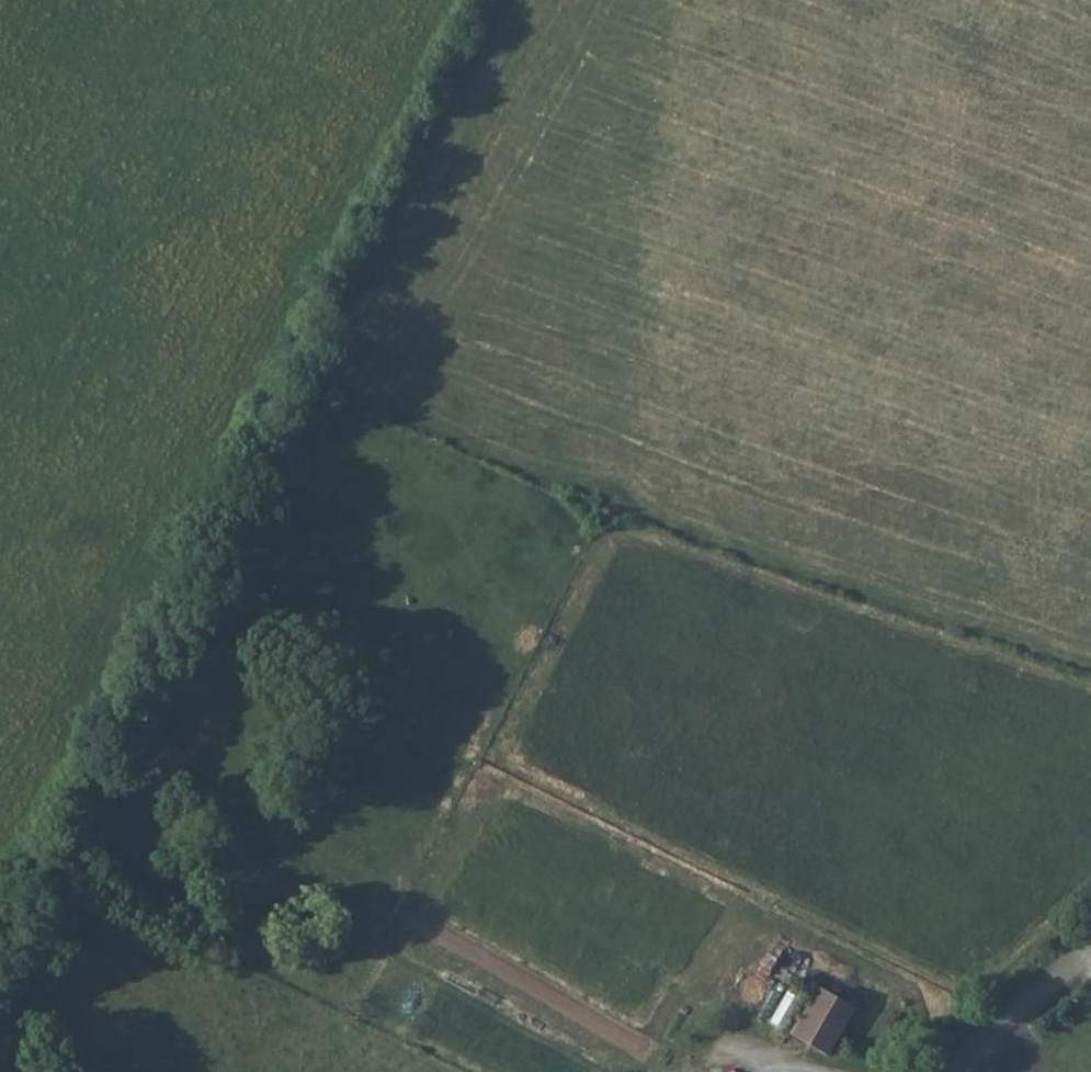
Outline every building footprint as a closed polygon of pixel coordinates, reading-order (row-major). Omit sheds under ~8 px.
[(808,990),(783,1039),(823,1060),(848,1012),(808,990)]
